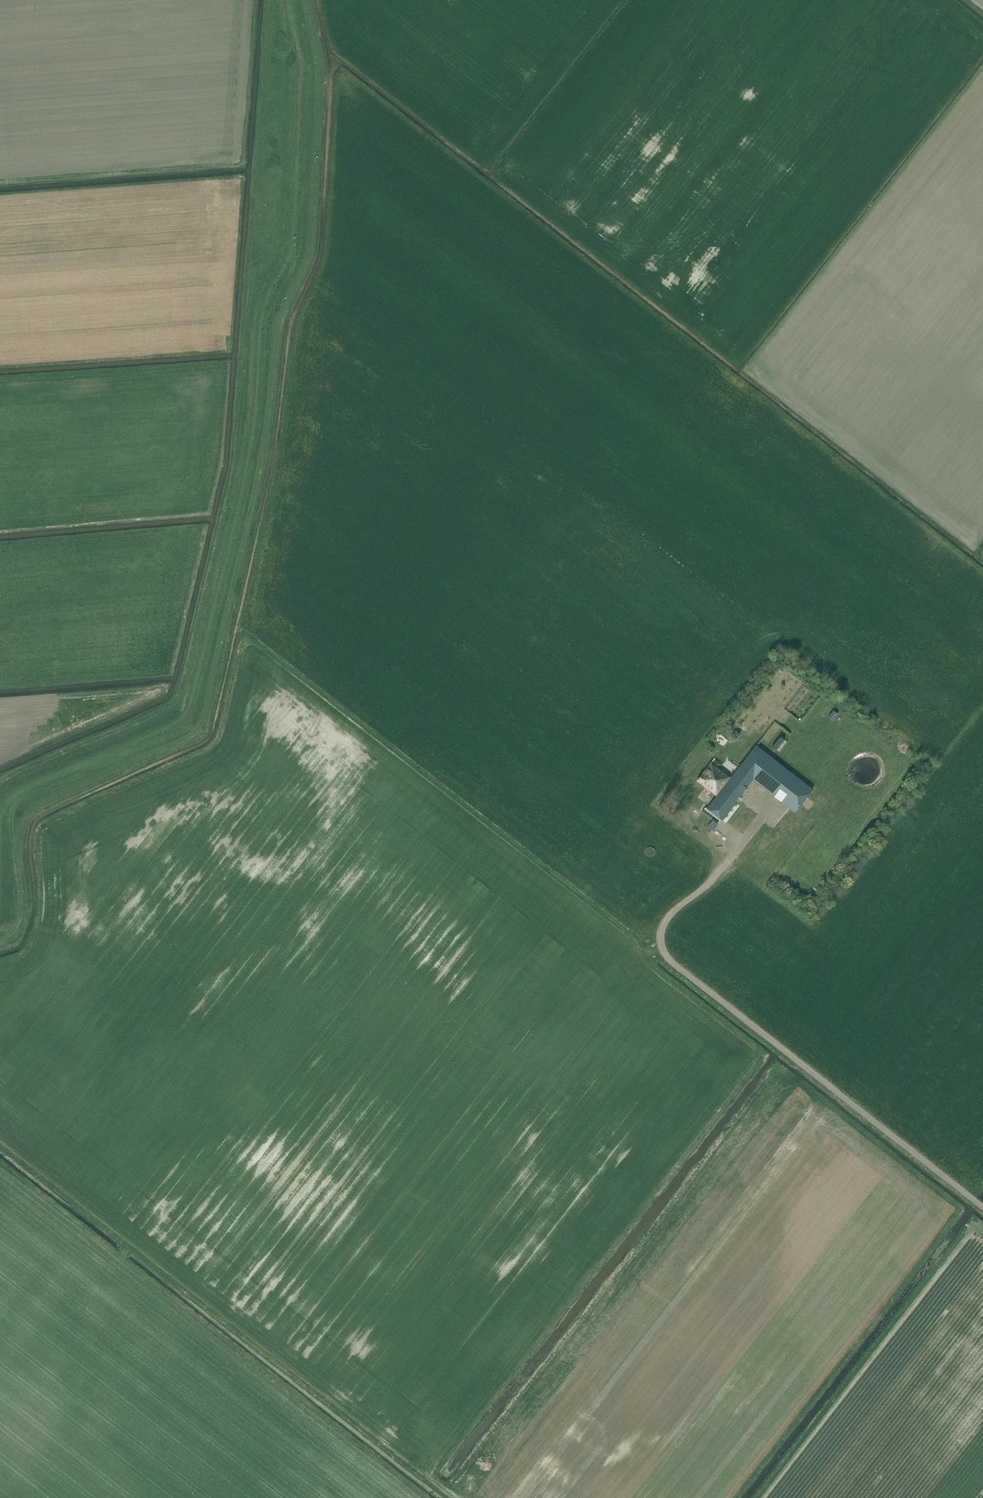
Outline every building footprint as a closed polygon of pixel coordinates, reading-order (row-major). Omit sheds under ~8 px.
[(716,796),(707,808),(721,819),(753,780),(795,812),(813,789),(756,745),(731,777),(716,796)] [(712,762),(697,781),(716,796),(731,777),(712,762)]
